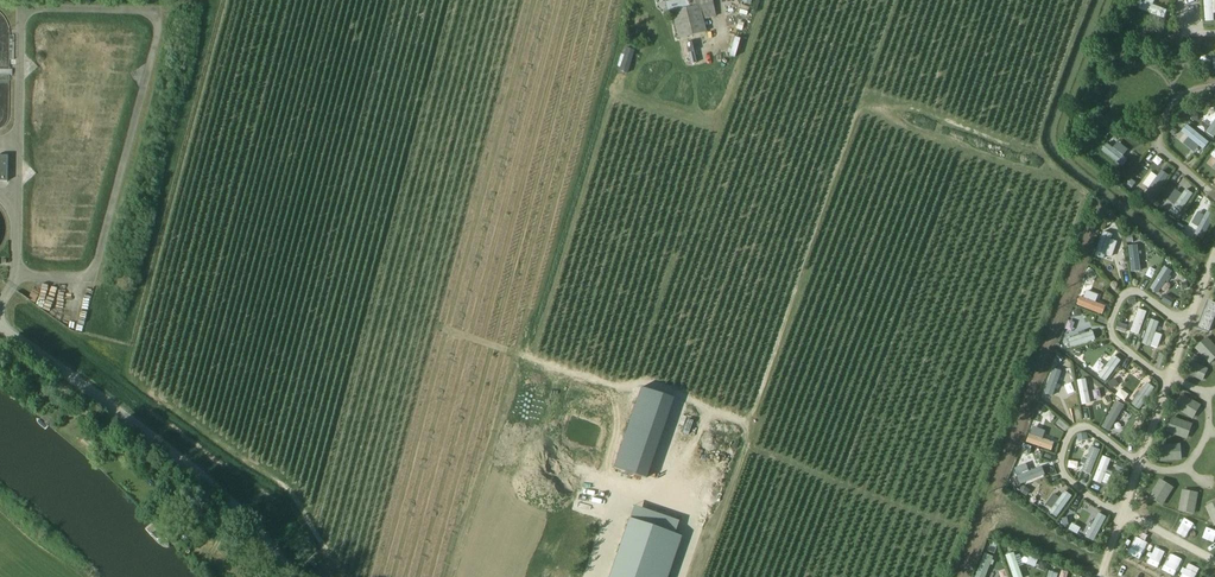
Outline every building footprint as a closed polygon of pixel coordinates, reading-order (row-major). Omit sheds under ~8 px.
[(665,0),(666,5),(678,2),(680,9),(671,11),(678,39),(706,32),(703,20),(716,17),(712,0),(665,0)] [(1139,8),(1165,16),(1168,5),(1151,0),(1141,0),(1139,8)] [(1204,21),(1214,21),(1213,13),(1214,13),(1214,0),(1203,0),(1204,21)] [(1206,132),(1214,138),(1214,119),(1206,132)] [(1209,143),(1186,125),(1181,132),(1204,150),(1209,143)] [(1128,160),(1107,143),(1101,150),(1122,167),(1128,160)] [(1153,164),(1161,162),(1158,154),(1151,156),(1153,164)] [(1169,176),(1161,171),(1145,193),(1152,198),(1169,176)] [(1193,195),(1187,191),(1172,213),(1178,217),(1193,195)] [(1210,209),(1199,234),(1207,238),(1214,219),(1214,211),(1210,209)] [(1103,232),(1095,256),(1104,259),(1113,235),(1103,232)] [(1137,245),(1128,246),(1131,271),(1140,270),(1137,245)] [(1172,271),(1164,266),(1153,287),(1161,291),(1172,271)] [(1106,305),(1080,296),(1076,305),(1102,314),(1106,305)] [(1214,316),(1214,303),(1211,302),(1200,329),(1209,333),(1214,316)] [(1139,334),(1147,311),(1138,308),(1130,331),(1139,334)] [(1159,322),(1152,319),(1143,344),(1150,346),(1159,322)] [(1095,341),(1093,331),(1068,337),(1070,346),(1095,341)] [(1208,336),(1195,348),(1209,363),(1214,358),(1214,345),(1208,336)] [(1121,363),(1113,357),(1099,375),(1107,381),(1121,363)] [(1203,381),(1209,367),(1195,361),(1189,374),(1203,381)] [(1061,371),(1051,368),(1044,392),(1053,395),(1061,371)] [(1081,379),(1077,379),(1082,405),(1090,403),(1086,378),(1081,379)] [(1131,403),(1138,409),(1154,387),(1147,382),(1131,403)] [(1120,388),(1115,395),(1124,401),(1129,394),(1120,388)] [(1200,406),(1182,395),(1175,408),(1193,419),(1200,406)] [(1124,406),(1116,402),(1103,425),(1110,429),(1124,406)] [(1193,424),(1173,416),(1168,430),(1187,438),(1193,424)] [(1032,419),(1029,428),(1037,431),(1040,422),(1032,419)] [(1077,434),(1078,441),(1088,439),(1086,432),(1077,434)] [(1053,443),(1029,434),(1026,443),(1050,452),(1053,443)] [(1180,443),(1160,444),(1161,461),(1181,460),(1180,443)] [(1099,450),(1090,447),(1082,469),(1090,473),(1099,450)] [(1111,459),(1102,456),(1093,480),(1102,483),(1111,459)] [(1046,475),(1042,466),(1018,476),(1022,484),(1046,475)] [(1173,488),(1160,480),(1150,497),(1162,505),(1173,488)] [(1072,496),(1064,490),(1048,511),(1056,517),(1072,496)] [(1198,493),(1183,490),(1179,510),(1194,513),(1198,493)] [(1205,505),(1213,525),(1214,524),(1214,501),(1205,505)] [(1105,515),(1098,512),(1086,537),(1093,540),(1105,515)] [(609,576),(660,576),(675,534),(629,518),(609,576)] [(995,551),(998,542),(992,540),(989,550),(995,551)] [(1006,554),(1013,576),(1022,576),(1014,552),(1006,554)] [(985,553),(976,576),(986,576),(993,556),(985,553)] [(998,571),(1000,576),(1009,576),(1006,568),(998,571)] [(1050,568),(1048,576),(1057,576),(1059,570),(1050,568)]
